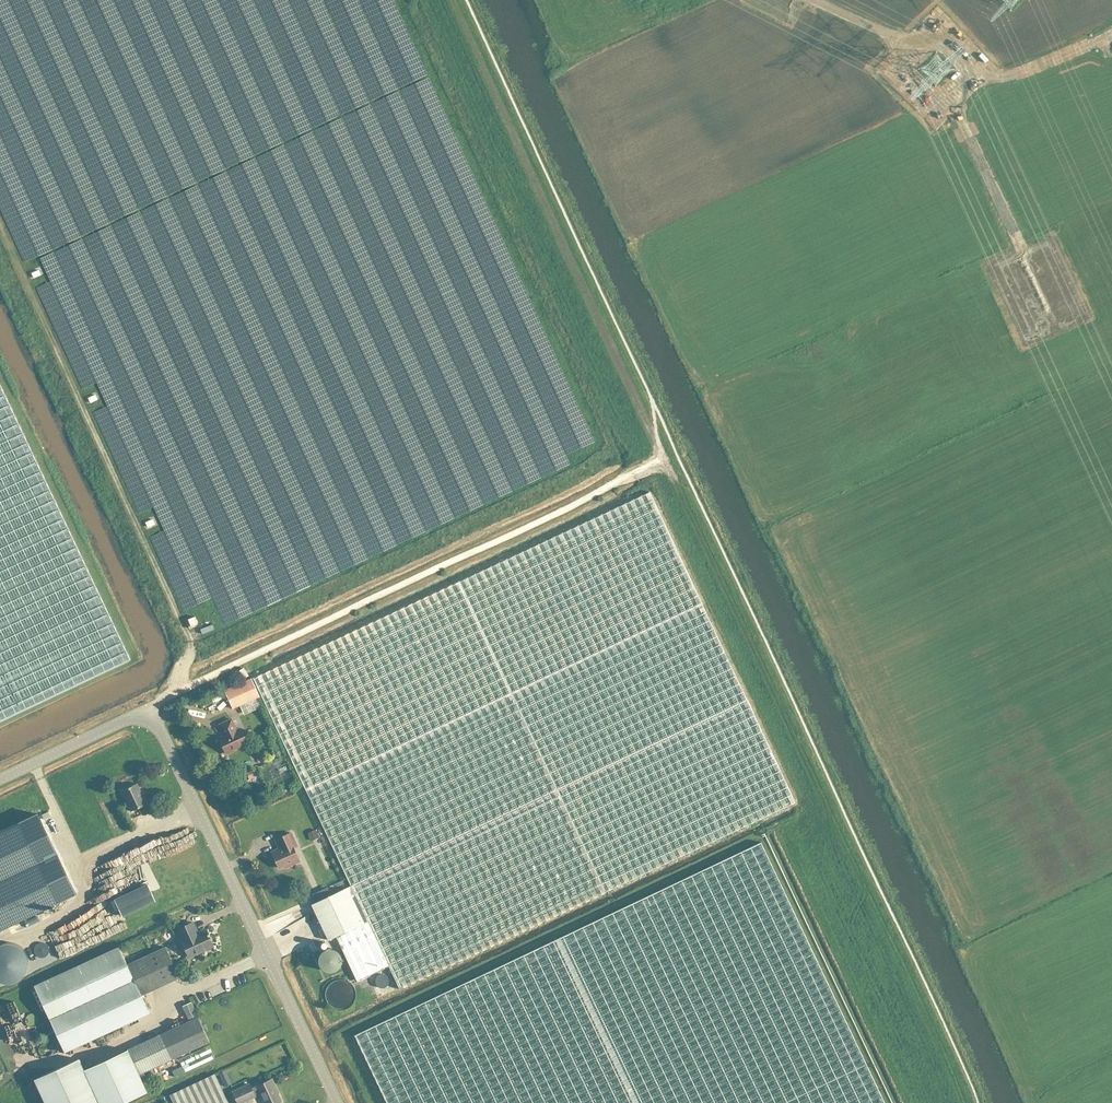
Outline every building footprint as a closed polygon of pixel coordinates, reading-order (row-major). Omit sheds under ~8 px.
[(130,660),(0,394),(0,722),(130,660)] [(702,605),(649,493),(649,492),(637,498),(253,678),(306,791),(346,878),(350,886),(326,897),(311,904),(328,942),(336,938),(356,981),(388,966),(399,990),(606,893),(795,804),(702,605)] [(194,617),(188,620),(191,626),(197,623),(194,617)] [(214,630),(212,625),(200,629),(201,634),(214,630)] [(259,698),(251,679),(223,691),(231,710),(259,698)] [(210,699),(211,704),(220,702),(219,696),(210,699)] [(196,703),(188,706),(194,721),(211,714),(206,703),(198,707),(196,703)] [(231,720),(219,725),(224,736),(219,739),(226,754),(247,744),(240,729),(236,730),(231,720)] [(245,772),(248,779),(257,775),(254,769),(245,772)] [(131,812),(146,804),(136,784),(121,791),(131,812)] [(55,903),(18,823),(0,832),(0,929),(55,903)] [(271,852),(278,868),(290,863),(291,865),(299,861),(293,848),(296,847),(290,833),(275,840),(279,849),(271,852)] [(760,842),(354,1035),(387,1102),(884,1102),(760,842)] [(115,899),(123,917),(155,901),(147,884),(115,899)] [(197,934),(197,933),(194,932),(193,932),(190,924),(177,930),(182,941),(181,941),(189,957),(213,946),(208,936),(209,936),(209,934),(207,934),(205,930),(197,934)] [(165,947),(127,965),(118,947),(34,986),(64,1052),(149,1013),(141,996),(180,978),(165,947)] [(299,954),(303,961),(308,959),(304,952),(299,954)] [(191,1001),(181,1003),(184,1013),(193,1011),(191,1001)] [(128,1049),(83,1070),(78,1059),(34,1079),(45,1102),(122,1102),(146,1092),(139,1074),(209,1042),(197,1017),(128,1049)] [(225,1070),(218,1073),(221,1079),(227,1076),(225,1070)] [(173,1102),(228,1102),(214,1074),(169,1095),(173,1102)] [(257,1089),(252,1091),(249,1084),(232,1092),(237,1102),(241,1102),(255,1097),(254,1096),(259,1094),(263,1102),(278,1102),(281,1102),(271,1080),(272,1080),(272,1079),(256,1087),(257,1089)]
